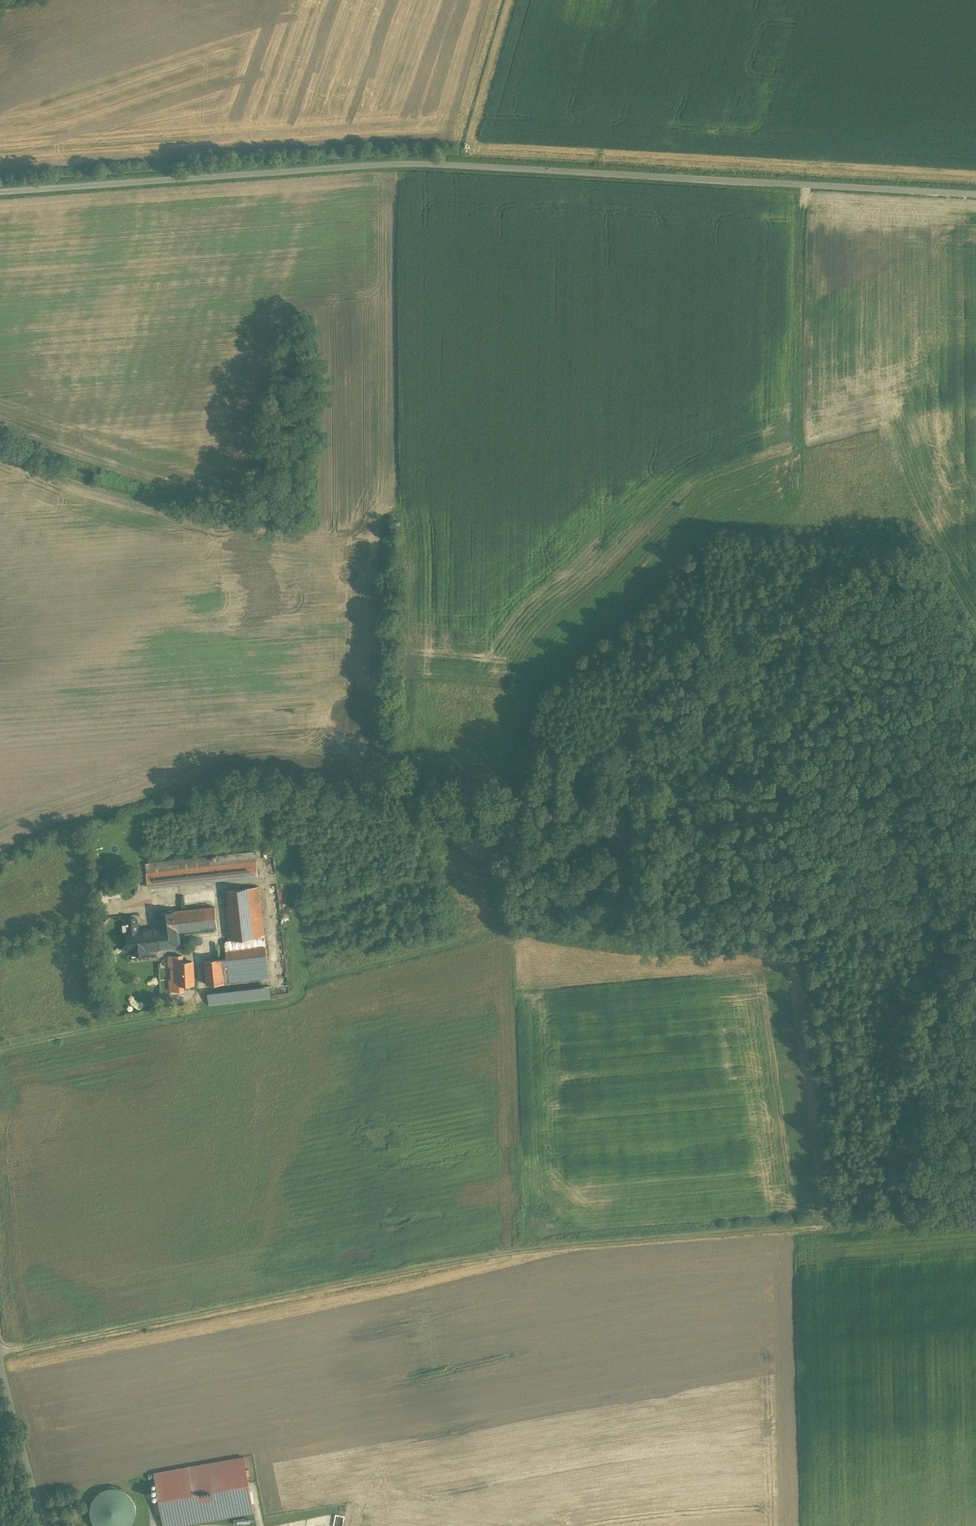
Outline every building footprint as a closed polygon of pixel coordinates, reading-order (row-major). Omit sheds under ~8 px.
[(255,851),(146,864),(149,886),(258,875),(255,851)] [(259,887),(226,891),(232,939),(225,940),(227,957),(202,960),(205,984),(270,976),(259,887)] [(158,912),(160,927),(162,945),(162,948),(179,945),(178,930),(217,925),(215,906),(158,912)] [(149,946),(162,945),(160,927),(138,929),(138,921),(136,921),(135,916),(128,917),(128,921),(126,921),(126,923),(123,923),(122,925),(123,930),(124,931),(127,931),(129,949),(131,948),(131,952),(149,950),(149,946)] [(192,961),(179,962),(180,984),(193,983),(192,961)] [(244,997),(272,997),(272,993),(259,993),(259,987),(244,987),(244,997)] [(237,988),(210,990),(211,1001),(238,1000),(237,988)] [(155,1474),(164,1525),(171,1525),(255,1510),(246,1456),(155,1474)] [(114,1486),(106,1487),(101,1489),(94,1496),(91,1504),(90,1512),(93,1520),(96,1524),(99,1525),(127,1525),(128,1525),(134,1518),(136,1507),(134,1499),(132,1495),(126,1490),(119,1486),(114,1486)]
